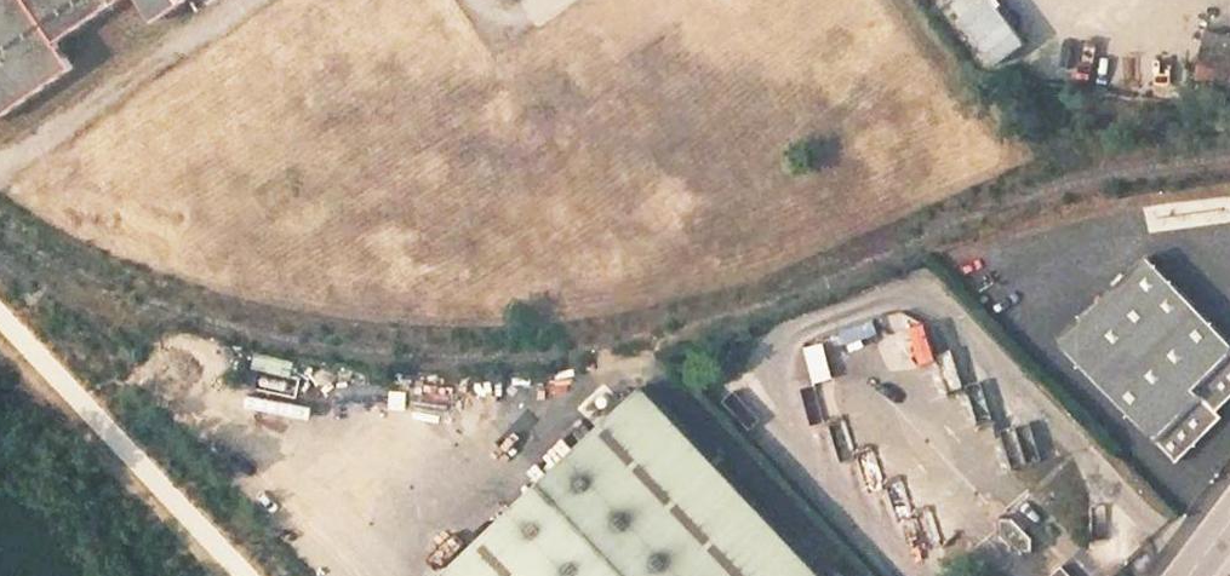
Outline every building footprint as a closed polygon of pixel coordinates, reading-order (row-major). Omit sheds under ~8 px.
[(75,43),(60,20),(89,0),(0,0),(0,96),(75,43)] [(963,18),(1000,66),(1034,40),(1003,0),(986,0),(963,18)] [(1186,454),(1226,400),(1213,390),(1229,368),(1229,332),(1123,252),(1049,351),(1186,454)] [(640,391),(448,575),(820,575),(640,391)] [(1013,557),(1034,556),(1036,535),(1022,520),(1000,519),(999,541),(1013,557)] [(1063,565),(1052,575),(1074,575),(1063,565)]
